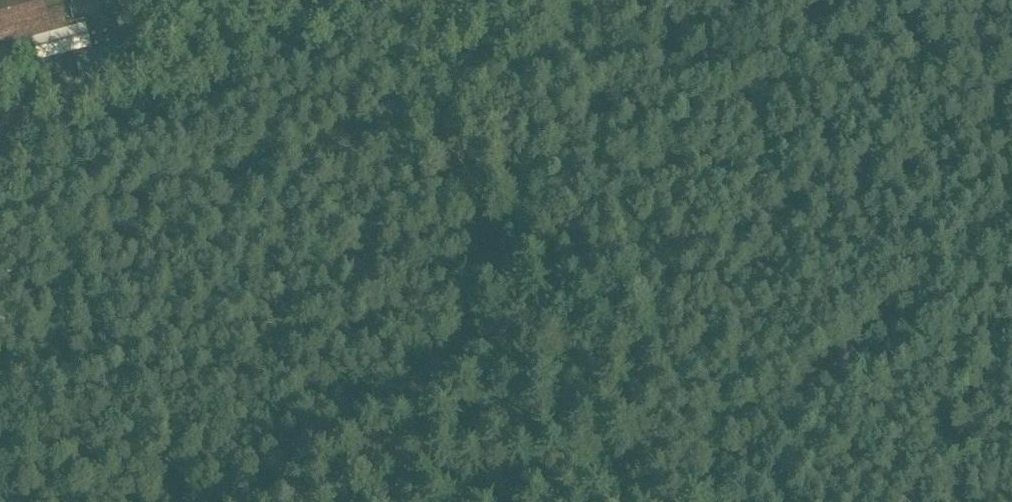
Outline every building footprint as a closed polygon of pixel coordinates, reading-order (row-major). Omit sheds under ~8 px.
[(55,29),(66,26),(59,0),(2,0),(0,1),(0,44),(55,29)] [(50,60),(53,72),(76,66),(73,54),(50,60)]
